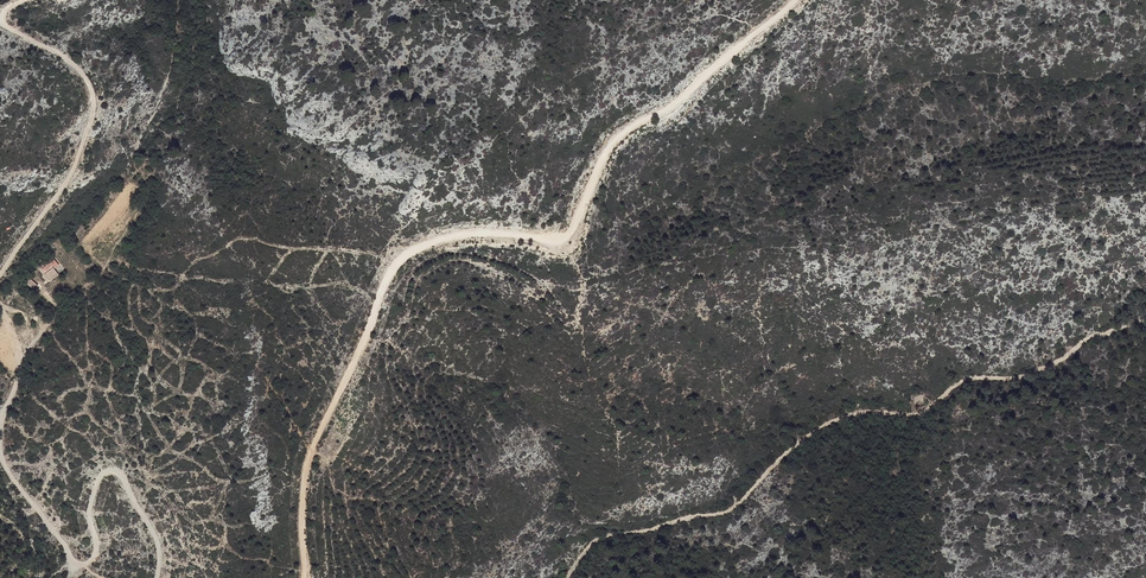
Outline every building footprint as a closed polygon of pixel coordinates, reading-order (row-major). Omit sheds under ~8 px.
[(46,262),(35,272),(41,279),(52,269),(46,262)]
